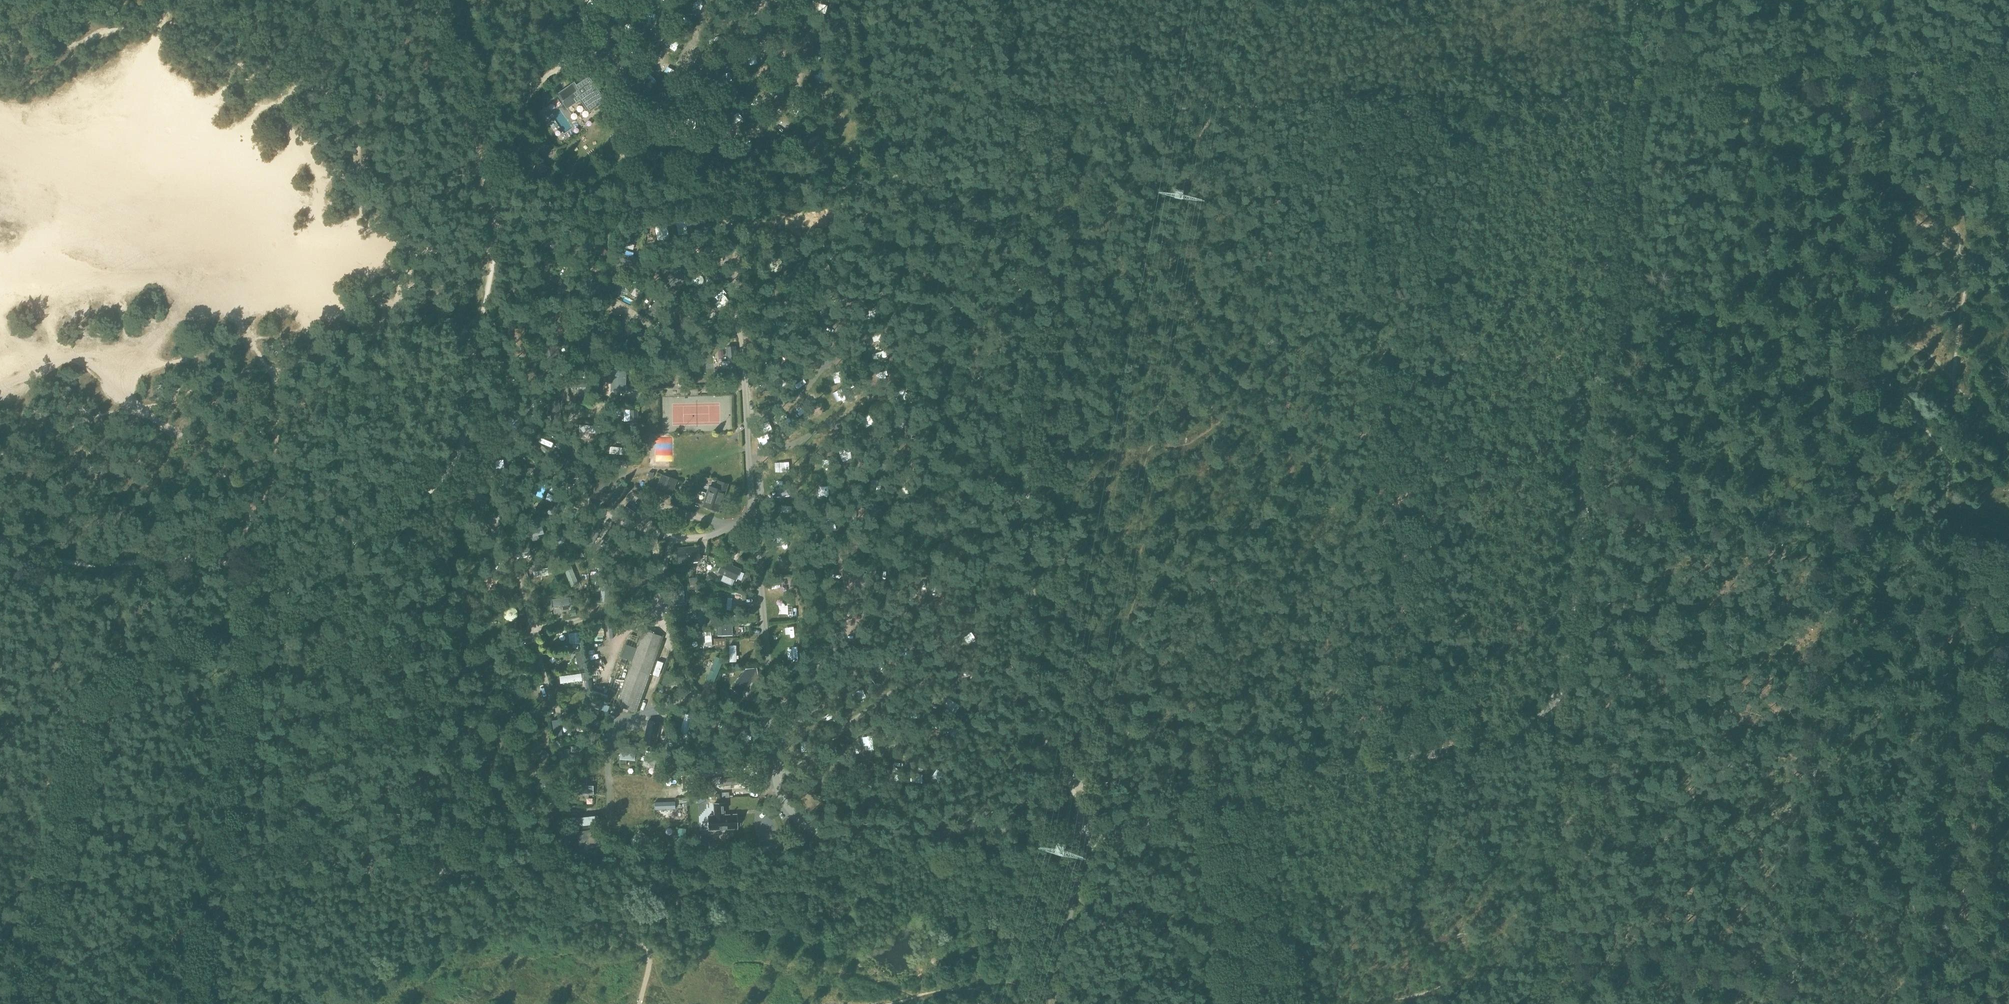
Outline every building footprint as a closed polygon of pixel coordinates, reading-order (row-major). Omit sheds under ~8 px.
[(578,101),(587,114),(603,103),(587,79),(574,88),(572,85),(556,96),(565,110),(578,101)] [(537,96),(542,102),(548,97),(550,100),(553,98),(546,89),(537,96)] [(553,179),(557,170),(537,161),(533,170),(553,179)] [(667,224),(661,225),(664,239),(669,238),(667,224)] [(596,252),(603,248),(592,232),(586,236),(596,252)] [(551,236),(550,251),(558,252),(559,236),(551,236)] [(716,245),(699,249),(701,256),(718,252),(716,245)] [(630,256),(621,253),(619,260),(640,267),(642,260),(632,257),(630,256)] [(563,259),(558,256),(554,262),(559,265),(563,259)] [(780,271),(781,270),(782,268),(783,267),(783,265),(783,264),(782,262),(782,261),(781,260),(779,259),(778,258),(777,257),(775,257),(773,257),(772,258),(771,259),(769,260),(769,261),(768,263),(768,264),(768,266),(768,267),(769,269),(770,270),(771,271),(772,272),(774,272),(776,272),(777,272),(779,272),(780,271)] [(521,260),(520,267),(533,268),(534,261),(521,260)] [(662,268),(677,272),(675,278),(683,280),(684,280),(687,266),(664,260),(662,268)] [(827,275),(828,274),(829,273),(830,272),(830,271),(830,269),(830,268),(830,267),(829,265),(829,264),(827,264),(826,263),(825,263),(824,263),(822,263),(821,263),(820,264),(819,265),(818,266),(818,267),(817,269),(818,270),(818,271),(819,273),(819,274),(820,274),(822,275),(823,275),(824,276),(826,275),(827,275)] [(614,294),(622,296),(622,293),(627,274),(619,272),(614,294)] [(592,284),(593,278),(572,273),(571,279),(592,284)] [(697,274),(696,274),(695,275),(694,275),(693,276),(692,276),(692,277),(691,278),(691,279),(691,280),(691,282),(691,283),(692,284),(692,285),(693,285),(694,286),(695,286),(696,287),(697,287),(698,287),(699,286),(700,286),(701,285),(702,284),(703,284),(703,283),(704,282),(704,280),(704,279),(703,278),(703,277),(702,276),(701,276),(700,275),(699,274),(698,274),(697,274)] [(532,282),(524,282),(523,300),(531,301),(532,282)] [(790,296),(791,296),(792,295),(793,294),(794,292),(795,291),(795,289),(795,288),(794,286),(794,285),(793,284),(792,283),(790,282),(789,282),(787,282),(786,282),(784,283),(783,283),(782,284),(781,286),(781,287),(780,289),(780,290),(781,292),(782,293),(782,294),(784,295),(785,296),(787,296),(788,296),(790,296)] [(646,311),(650,315),(660,304),(656,300),(646,311)] [(824,317),(826,316),(827,315),(828,314),(829,313),(829,311),(829,309),(829,308),(828,306),(827,305),(826,304),(825,303),(823,302),(821,302),(820,302),(818,303),(817,304),(816,305),(815,306),(814,307),(814,309),(814,311),(814,312),(815,314),(815,315),(817,316),(818,317),(820,318),(821,318),(823,318),(824,317)] [(557,312),(548,324),(557,330),(566,318),(557,312)] [(567,320),(554,335),(559,340),(572,324),(567,320)] [(588,331),(588,352),(597,353),(597,331),(588,331)] [(543,345),(550,366),(558,363),(551,342),(543,345)] [(734,346),(726,347),(728,372),(736,371),(738,371),(736,346),(734,346)] [(777,368),(778,367),(778,366),(779,365),(779,363),(779,362),(779,360),(778,359),(777,358),(776,357),(775,356),(773,356),(772,356),(770,356),(769,356),(768,357),(767,358),(766,360),(765,361),(765,362),(765,364),(765,365),(766,367),(767,368),(768,369),(769,369),(771,370),(772,370),(774,370),(775,369),(777,368)] [(612,390),(625,390),(625,371),(612,371),(612,372),(606,372),(605,381),(612,382),(612,390)] [(671,376),(650,377),(650,384),(671,384),(671,376)] [(513,411),(517,429),(525,428),(521,409),(513,411)] [(637,410),(630,410),(631,423),(626,423),(627,427),(631,426),(631,430),(638,430),(637,410)] [(580,425),(579,432),(601,434),(601,426),(580,425)] [(630,449),(610,446),(609,453),(630,455),(630,449)] [(505,468),(501,468),(494,469),(482,471),(483,478),(506,475),(505,468)] [(535,468),(514,469),(515,477),(536,475),(535,468)] [(677,479),(662,475),(657,490),(672,495),(677,479)] [(763,475),(755,476),(756,493),(764,493),(763,475)] [(632,487),(624,480),(607,500),(616,506),(632,487)] [(711,486),(710,489),(725,494),(728,484),(719,481),(718,485),(717,488),(711,486)] [(480,512),(482,503),(483,493),(484,491),(484,490),(477,489),(473,511),(480,512)] [(705,502),(704,505),(720,510),(721,507),(725,494),(710,489),(705,502)] [(559,518),(566,499),(559,496),(554,507),(547,504),(535,507),(537,516),(547,513),(559,518)] [(677,497),(675,504),(685,507),(687,500),(677,497)] [(623,505),(617,513),(632,525),(638,518),(623,505)] [(495,513),(499,535),(506,534),(502,512),(495,513)] [(583,546),(588,550),(601,530),(596,526),(583,546)] [(540,532),(537,527),(521,534),(524,539),(540,532)] [(699,547),(688,548),(689,562),(700,561),(699,547)] [(530,559),(528,548),(522,549),(524,560),(530,559)] [(688,548),(677,549),(678,563),(689,562),(688,548)] [(594,555),(587,557),(589,564),(596,562),(594,555)] [(723,559),(717,573),(723,575),(734,580),(736,581),(737,578),(741,569),(732,565),(733,563),(723,559)] [(532,572),(552,568),(551,561),(531,564),(532,572)] [(571,587),(578,584),(570,564),(563,567),(571,587)] [(714,578),(709,574),(705,579),(706,579),(702,584),(706,587),(710,583),(714,578)] [(609,602),(611,580),(603,579),(601,601),(609,602)] [(499,583),(499,584),(498,585),(498,586),(498,588),(498,589),(498,590),(499,591),(500,592),(500,593),(501,594),(503,594),(504,595),(505,595),(506,595),(508,594),(509,594),(510,593),(511,592),(511,591),(512,590),(512,589),(512,588),(512,586),(512,585),(511,584),(511,583),(510,582),(509,581),(508,581),(506,580),(505,580),(504,580),(503,581),(501,581),(500,582),(500,583),(499,583)] [(685,603),(684,584),(672,585),(673,603),(685,603)] [(728,594),(720,593),(719,610),(726,611),(728,594)] [(742,594),(735,593),(734,601),(741,602),(742,594)] [(552,607),(563,606),(563,610),(569,609),(568,605),(572,605),(571,597),(551,599),(552,607)] [(707,604),(699,603),(698,624),(706,625),(707,604)] [(511,606),(510,606),(509,607),(507,607),(506,608),(505,609),(505,610),(504,611),(504,612),(504,614),(504,615),(504,616),(505,617),(505,618),(506,619),(507,620),(509,620),(510,621),(511,621),(512,621),(513,620),(515,620),(516,619),(517,618),(517,617),(518,616),(518,615),(518,614),(518,612),(518,611),(517,610),(517,609),(516,608),(515,607),(513,607),(512,606),(511,606)] [(718,619),(719,635),(733,635),(732,623),(726,623),(726,619),(718,619)] [(568,628),(543,634),(545,643),(569,637),(568,628)] [(641,638),(617,704),(636,711),(663,636),(644,629),(644,630),(641,636),(641,638)] [(715,646),(715,647),(726,647),(726,646),(725,638),(714,639),(715,645),(715,646)] [(737,641),(729,641),(729,646),(730,659),(737,659),(737,641)] [(575,652),(579,670),(585,669),(582,651),(575,652)] [(713,683),(723,660),(716,656),(706,679),(713,683)] [(757,668),(748,669),(733,687),(740,693),(746,685),(748,686),(758,674),(757,668)] [(655,670),(647,689),(654,692),(662,673),(655,670)] [(672,673),(666,670),(661,684),(667,687),(672,673)] [(581,673),(560,676),(561,683),(582,680),(581,673)] [(521,688),(520,688),(519,689),(518,689),(518,690),(517,690),(517,691),(516,692),(516,693),(516,694),(516,695),(517,696),(517,697),(518,697),(518,698),(519,698),(520,698),(521,698),(522,698),(523,698),(524,698),(524,697),(525,697),(525,696),(526,695),(526,694),(526,693),(526,692),(525,691),(525,690),(524,690),(524,689),(523,689),(522,688),(521,688)] [(583,703),(601,710),(604,703),(586,696),(583,703)] [(538,722),(540,720),(540,719),(541,718),(541,716),(541,714),(541,713),(540,712),(539,710),(538,709),(536,709),(535,708),(533,708),(531,708),(530,709),(529,710),(528,711),(527,712),(526,714),(526,716),(526,717),(526,719),(527,720),(528,721),(529,722),(531,723),(532,723),(534,723),(536,723),(537,723),(538,722)] [(685,713),(679,735),(686,737),(692,715),(685,713)] [(560,719),(552,721),(556,739),(564,738),(560,719)] [(644,745),(656,747),(660,722),(648,720),(644,745)] [(731,736),(739,738),(741,732),(755,736),(757,728),(735,722),(731,736)] [(598,744),(601,733),(591,731),(588,742),(598,744)] [(703,751),(706,758),(725,748),(722,741),(703,751)] [(626,760),(635,760),(636,747),(620,746),(620,759),(626,760)] [(536,754),(536,756),(536,757),(536,759),(537,760),(538,761),(539,762),(541,762),(542,763),(543,763),(545,762),(546,762),(547,761),(548,760),(549,759),(549,757),(550,756),(550,755),(549,753),(548,752),(547,751),(546,750),(545,749),(544,749),(542,749),(541,749),(539,750),(538,751),(537,752),(536,753),(536,754)] [(570,754),(567,754),(562,753),(561,759),(582,762),(583,756),(570,754)] [(668,755),(665,773),(673,774),(675,756),(668,755)] [(546,778),(544,778),(542,779),(540,781),(539,783),(539,785),(539,787),(540,789),(542,791),(544,792),(546,792),(548,792),(550,791),(552,789),(553,787),(553,785),(553,783),(552,781),(550,779),(548,778),(546,778)] [(579,793),(593,793),(593,786),(586,786),(586,779),(572,779),(572,786),(579,786),(579,793)] [(675,801),(655,802),(655,809),(676,809),(675,801)] [(741,824),(740,819),(738,817),(737,817),(737,815),(725,815),(724,803),(714,804),(715,816),(709,816),(709,830),(737,829),(737,826),(739,826),(741,824)] [(570,843),(567,828),(560,829),(563,844),(570,843)] [(678,828),(676,845),(684,846),(686,829),(678,828)] [(579,832),(580,846),(600,843),(598,829),(579,832)] [(635,834),(630,840),(647,856),(653,849),(635,834)] [(581,859),(588,858),(587,848),(580,849),(581,859)]
